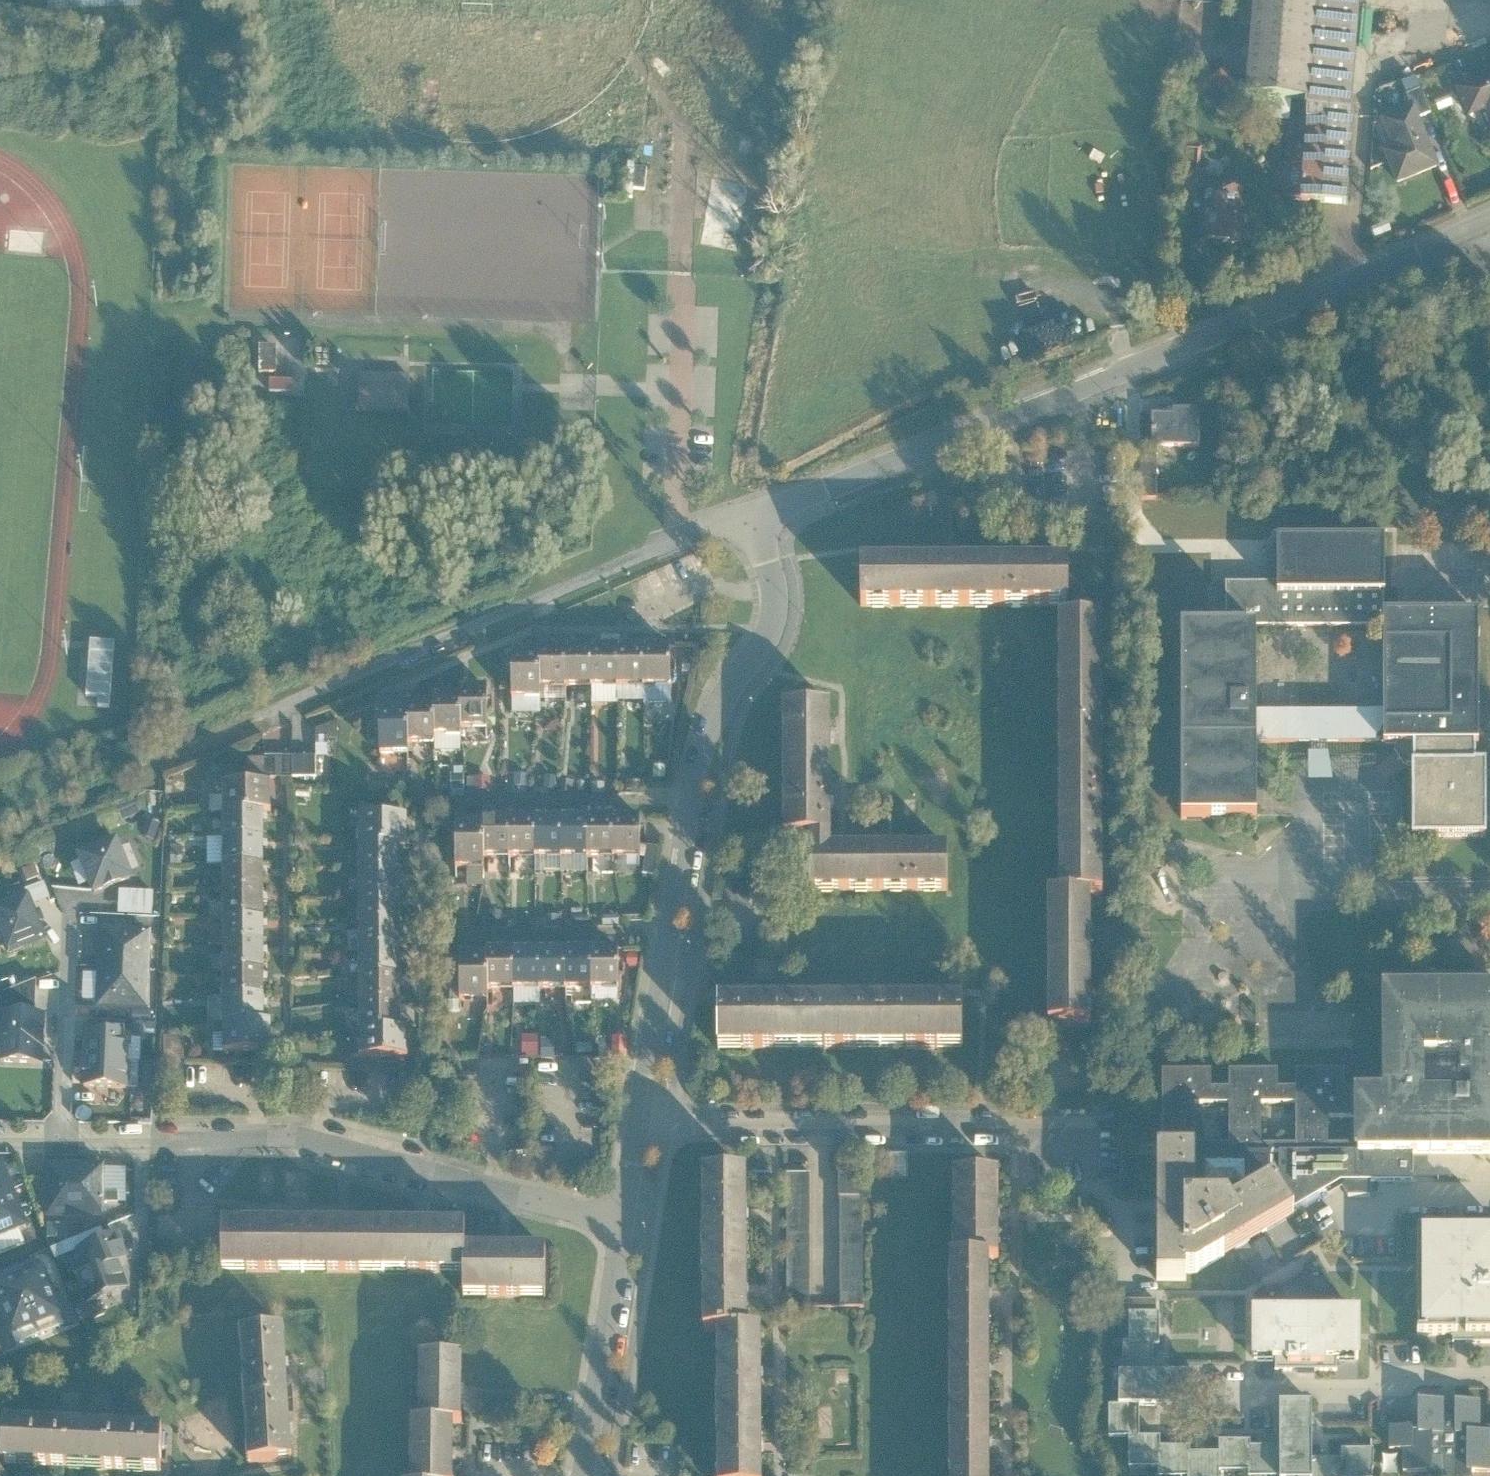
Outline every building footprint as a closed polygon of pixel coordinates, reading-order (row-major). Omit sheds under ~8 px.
[(1348,203),(1362,0),(1256,0),(1248,94),(1307,98),(1305,121),(1289,120),(1285,167),(1277,166),(1275,199),(1348,203)] [(1456,89),(1469,116),(1484,111),(1489,124),(1489,74),(1456,89)] [(1440,166),(1415,104),(1382,117),(1393,147),(1383,151),(1396,184),(1440,166)] [(718,166),(702,246),(746,255),(762,174),(718,166)] [(1242,245),(1246,192),(1203,189),(1199,242),(1242,245)] [(1153,416),(1151,448),(1198,448),(1197,410),(1171,411),(1170,416),(1153,416)] [(1155,500),(1155,458),(1139,458),(1140,500),(1155,500)] [(1180,727),(1180,823),(1257,823),(1257,744),(1385,744),(1385,748),(1399,748),(1399,753),(1395,755),(1405,770),(1407,768),(1414,768),(1414,841),(1488,841),(1489,766),(1478,765),(1478,747),(1481,747),(1481,672),(1481,614),(1384,615),(1384,595),(1386,595),(1386,539),(1277,539),(1277,584),(1225,584),(1226,629),(1180,629),(1180,727)] [(860,564),(861,607),(938,606),(938,564),(860,564)] [(938,564),(938,606),(1007,607),(1007,564),(938,564)] [(1078,564),(1007,564),(1007,607),(1072,606),(1078,606),(1078,564)] [(1060,621),(1060,690),(1108,690),(1108,620),(1079,620),(1072,621),(1060,621)] [(89,696),(100,696),(100,707),(120,708),(121,641),(91,640),(89,696)] [(542,647),(541,652),(542,688),(568,688),(568,647),(542,647)] [(594,647),(568,647),(568,688),(594,687),(594,647)] [(620,647),(594,647),(594,687),(620,688),(620,647)] [(646,647),(620,647),(620,688),(646,688),(646,647)] [(671,647),(646,647),(646,688),(672,687),(671,647)] [(541,652),(513,652),(513,699),(542,699),(542,688),(541,652)] [(461,690),(462,696),(463,729),(489,729),(489,690),(461,690)] [(1060,690),(1060,759),(1108,759),(1108,690),(1060,690)] [(463,729),(462,696),(434,697),(434,704),(436,738),(462,737),(463,729)] [(408,704),(408,708),(409,745),(436,744),(436,738),(434,704),(408,704)] [(831,706),(784,706),(785,772),(832,772),(831,706)] [(409,745),(408,708),(381,708),(382,757),(410,756),(409,745)] [(320,756),(333,756),(333,728),(320,728),(320,756)] [(1306,750),(1306,779),(1328,779),(1328,750),(1306,750)] [(316,778),(316,757),(265,757),(265,779),(316,778)] [(1108,759),(1060,759),(1060,828),(1107,828),(1108,759)] [(832,772),(785,772),(785,837),(813,837),(833,837),(832,772)] [(456,777),(456,794),(487,793),(487,777),(456,777)] [(223,785),(223,814),(265,814),(272,814),(271,785),(223,785)] [(223,814),(223,840),(265,840),(265,814),(223,814)] [(360,817),(360,847),(401,847),(408,847),(408,817),(360,817)] [(589,859),(589,818),(563,819),(563,859),(589,859)] [(616,818),(589,818),(589,859),(615,859),(616,818)] [(643,859),(643,819),(616,818),(615,859),(643,859)] [(485,819),(485,823),(485,859),(511,859),(511,819),(485,819)] [(537,858),(537,819),(511,819),(511,859),(537,858)] [(563,819),(537,819),(537,858),(563,859),(563,819)] [(148,821),(141,838),(155,844),(162,827),(148,821)] [(485,859),(485,823),(457,823),(457,870),(485,870),(485,859)] [(1060,828),(1060,896),(1092,896),(1108,896),(1107,828),(1060,828)] [(813,837),(813,850),(833,850),(833,837),(813,837)] [(265,840),(223,840),(223,866),(264,865),(265,840)] [(121,842),(79,859),(96,900),(137,883),(121,842)] [(401,876),(401,847),(360,847),(360,877),(401,876)] [(813,850),(810,850),(810,891),(885,892),(885,851),(833,850),(813,850)] [(954,851),(885,851),(885,892),(954,891),(954,851)] [(223,866),(223,892),(264,892),(264,865),(223,866)] [(360,877),(360,902),(401,902),(401,876),(360,877)] [(264,892),(223,892),(222,920),(264,920),(264,892)] [(1049,896),(1048,963),(1092,962),(1092,896),(1060,896),(1049,896)] [(0,913),(0,931),(10,957),(48,943),(32,901),(0,913)] [(360,902),(360,930),(401,929),(401,902),(360,902)] [(222,920),(223,946),(264,946),(264,920),(222,920)] [(151,931),(101,929),(100,969),(150,971),(151,931)] [(401,929),(360,930),(360,956),(402,956),(401,929)] [(264,946),(223,946),(223,972),(264,973),(264,946)] [(540,951),(514,952),(514,992),(540,992),(540,951)] [(540,992),(567,992),(567,951),(540,951),(540,992)] [(593,951),(567,951),(567,992),(593,992),(593,951)] [(593,951),(593,992),(619,991),(620,951),(593,951)] [(488,992),(514,992),(514,952),(488,952),(488,956),(488,992)] [(360,956),(360,982),(402,982),(402,956),(360,956)] [(488,992),(488,956),(461,956),(461,1004),(488,1003),(488,992)] [(1092,962),(1048,963),(1049,1027),(1093,1027),(1092,962)] [(150,971),(100,969),(99,1010),(148,1011),(150,971)] [(264,973),(223,972),(223,999),(264,998),(264,973)] [(402,982),(360,982),(360,1008),(402,1008),(402,982)] [(3,1017),(37,1018),(38,983),(4,997),(3,1017)] [(1341,1186),(1349,1200),(1371,1200),(1371,1186),(1413,1186),(1414,1166),(1489,1166),(1489,998),(1384,997),(1384,1099),(1358,1099),(1357,1090),(1345,1089),(1345,1073),(1296,1073),(1297,1091),(1278,1091),(1277,1072),(1229,1073),(1229,1090),(1211,1091),(1211,1073),(1162,1073),(1162,1157),(1157,1157),(1155,1296),(1185,1296),(1185,1289),(1194,1289),(1297,1225),(1291,1215),(1341,1186)] [(264,998),(223,999),(223,1025),(265,1024),(264,998)] [(801,1003),(718,1003),(717,1049),(801,1050),(801,1003)] [(885,1003),(801,1003),(801,1050),(884,1050),(885,1003)] [(963,1049),(963,1003),(885,1003),(884,1050),(963,1049)] [(402,1008),(360,1008),(360,1032),(403,1032),(402,1008)] [(37,1018),(3,1017),(1,1065),(45,1066),(46,1018),(37,1018)] [(272,1055),(272,1024),(265,1024),(223,1025),(224,1056),(272,1055)] [(403,1032),(360,1032),(360,1061),(408,1061),(408,1032),(403,1032)] [(131,1037),(85,1036),(85,1063),(131,1064),(131,1037)] [(131,1064),(85,1063),(84,1090),(130,1091),(131,1064)] [(0,1165),(0,1203),(17,1196),(4,1163),(0,1165)] [(106,1164),(49,1164),(49,1216),(106,1216),(106,1164)] [(954,1174),(955,1259),(994,1259),(1002,1260),(1002,1174),(954,1174)] [(748,1176),(704,1175),(704,1256),(748,1256),(748,1176)] [(811,1328),(810,1175),(788,1176),(788,1328),(811,1328)] [(864,1323),(863,1176),(841,1177),(841,1323),(864,1323)] [(0,1203),(0,1241),(30,1229),(17,1196),(0,1203)] [(303,1224),(223,1224),(223,1273),(303,1273),(303,1224)] [(384,1224),(303,1224),(303,1273),(384,1274),(384,1224)] [(465,1224),(384,1224),(384,1274),(465,1275),(465,1251),(465,1224)] [(1417,1336),(1452,1336),(1457,1335),(1457,1334),(1465,1333),(1465,1343),(1489,1343),(1489,1230),(1465,1230),(1465,1237),(1457,1237),(1457,1229),(1417,1230),(1417,1336)] [(121,1234),(77,1251),(87,1277),(122,1263),(131,1259),(121,1234)] [(547,1251),(465,1251),(465,1275),(465,1299),(546,1299),(547,1251)] [(704,1335),(719,1334),(748,1334),(748,1256),(704,1256),(704,1335)] [(951,1259),(950,1334),(994,1334),(994,1259),(955,1259),(951,1259)] [(131,1287),(122,1263),(87,1277),(80,1280),(89,1304),(131,1287)] [(45,1272),(20,1281),(37,1325),(61,1316),(45,1272)] [(0,1288),(0,1301),(13,1334),(37,1325),(20,1281),(0,1288)] [(1254,1314),(1254,1360),(1275,1360),(1275,1372),(1337,1372),(1337,1359),(1358,1359),(1358,1314),(1337,1314),(1337,1306),(1275,1306),(1275,1314),(1254,1314)] [(1109,1438),(1129,1438),(1129,1468),(1159,1468),(1159,1475),(1220,1475),(1220,1472),(1249,1472),(1249,1475),(1372,1475),(1372,1450),(1341,1451),(1341,1460),(1311,1461),(1312,1404),(1280,1403),(1280,1447),(1251,1447),(1251,1441),(1220,1441),(1220,1453),(1190,1453),(1190,1447),(1161,1447),(1161,1437),(1140,1438),(1140,1406),(1198,1406),(1197,1374),(1153,1374),(1153,1345),(1159,1345),(1159,1314),(1156,1314),(1141,1314),(1129,1314),(1129,1343),(1123,1344),(1123,1375),(1119,1375),(1119,1406),(1109,1407),(1109,1438)] [(245,1400),(288,1397),(284,1328),(241,1329),(245,1400)] [(718,1417),(763,1417),(762,1334),(748,1334),(719,1334),(718,1417)] [(994,1334),(950,1334),(951,1410),(994,1409),(994,1334)] [(420,1423),(454,1423),(461,1423),(462,1354),(420,1353),(420,1423)] [(245,1400),(249,1463),(292,1460),(288,1397),(245,1400)] [(1389,1451),(1403,1451),(1403,1474),(1427,1473),(1427,1475),(1445,1475),(1445,1473),(1453,1474),(1453,1475),(1470,1475),(1470,1472),(1489,1473),(1489,1428),(1487,1428),(1487,1432),(1479,1432),(1480,1401),(1456,1401),(1455,1405),(1443,1405),(1443,1401),(1419,1401),(1419,1432),(1411,1432),(1411,1428),(1389,1428),(1389,1451)] [(951,1475),(993,1475),(994,1409),(951,1410),(951,1475)] [(718,1475),(763,1475),(763,1417),(718,1417),(718,1475)] [(454,1423),(420,1423),(411,1423),(410,1475),(454,1475),(454,1423)] [(3,1425),(2,1467),(81,1470),(82,1428),(3,1425)] [(82,1428),(81,1470),(159,1472),(160,1430),(82,1428)]
